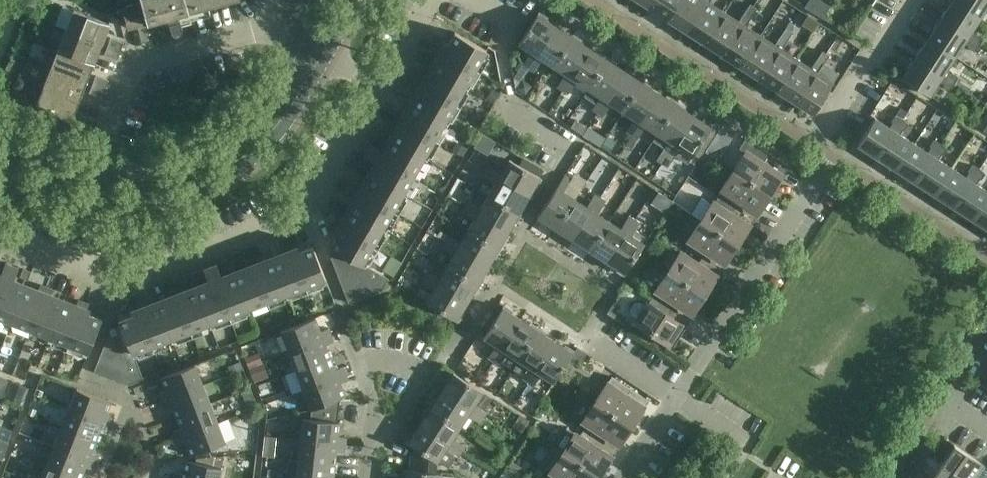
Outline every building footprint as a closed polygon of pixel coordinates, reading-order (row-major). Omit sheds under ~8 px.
[(128,28),(168,17),(171,30),(172,31),(172,32),(174,33),(175,34),(176,34),(177,34),(178,34),(179,34),(180,33),(181,32),(182,31),(182,30),(182,29),(182,27),(182,26),(192,23),(188,12),(231,0),(120,0),(128,28)] [(649,8),(668,19),(680,0),(655,0),(649,8)] [(686,31),(705,1),(709,3),(711,0),(680,0),(668,19),(686,31)] [(953,1),(980,19),(986,7),(986,0),(953,0),(953,1)] [(704,43),(723,13),(709,3),(705,1),(686,31),(704,43)] [(953,1),(940,20),(980,46),(983,38),(977,34),(976,36),(971,33),(980,19),(953,1)] [(757,9),(750,4),(744,14),(751,18),(757,9)] [(66,30),(102,44),(110,24),(74,10),(66,30)] [(704,43),(722,55),(742,25),(745,27),(751,18),(744,14),(738,22),(723,13),(704,43)] [(529,68),(556,26),(538,14),(518,44),(531,52),(523,64),(529,68)] [(940,20),(928,39),(955,57),(964,43),(969,46),(968,48),(974,52),(980,46),(940,20)] [(722,55),(740,66),(760,36),(745,27),(742,25),(722,55)] [(554,67),(573,37),(556,26),(529,68),(534,71),(542,59),(554,67)] [(787,42),(793,32),(786,28),(780,37),(787,42)] [(59,49),(95,63),(102,44),(66,30),(59,49)] [(331,258),(348,303),(383,290),(389,279),(363,264),(487,50),(455,32),(448,45),(440,41),(433,53),(441,57),(427,80),(420,76),(413,88),(420,92),(407,115),(399,111),(392,123),(400,127),(386,151),(371,143),(364,155),(379,164),(365,187),(358,183),(351,195),(358,199),(345,222),(337,218),(330,230),(338,234),(330,247),(336,250),(331,258)] [(781,51),(787,42),(780,37),(774,46),(760,36),(740,66),(758,78),(778,48),(781,51)] [(590,48),(573,37),(554,67),(565,74),(558,86),(563,90),(590,48)] [(107,46),(121,51),(124,43),(111,38),(107,46)] [(955,57),(928,39),(915,58),(955,84),(958,77),(952,72),(951,74),(946,71),(955,57)] [(121,51),(107,46),(104,55),(117,60),(121,51)] [(608,60),(590,48),(563,90),(569,93),(576,81),(588,89),(608,60)] [(758,78),(776,90),(796,60),(781,51),(778,48),(758,78)] [(59,49),(51,68),(87,82),(95,63),(59,49)] [(822,51),(816,61),(823,65),(824,64),(829,56),(822,51)] [(955,84),(915,58),(903,78),(930,96),(939,81),(944,84),(943,86),(949,90),(955,84)] [(608,60),(588,89),(584,96),(596,104),(592,109),(598,113),(625,71),(608,60)] [(796,60),(776,90),(794,102),(814,72),(818,74),(823,65),(816,61),(811,69),(796,60)] [(813,114),(833,84),(839,74),(824,64),(823,65),(818,74),(814,72),(794,102),(813,114)] [(44,87),(80,101),(87,82),(51,68),(44,87)] [(625,71),(598,113),(604,116),(611,104),(623,112),(642,82),(625,71)] [(93,84),(106,89),(109,81),(96,76),(93,84)] [(17,77),(13,88),(24,91),(27,81),(17,77)] [(659,93),(642,82),(623,112),(635,119),(627,131),(632,135),(659,93)] [(106,89),(93,84),(89,93),(102,98),(106,89)] [(72,121),(80,101),(44,87),(36,107),(72,121)] [(676,104),(659,93),(632,135),(638,138),(646,126),(657,134),(676,104)] [(662,164),(693,115),(676,104),(657,134),(653,141),(664,148),(656,160),(662,164)] [(77,123),(90,128),(94,120),(81,114),(77,123)] [(693,115),(662,164),(667,168),(672,161),(675,156),(688,164),(692,157),(712,127),(693,115)] [(877,158),(903,119),(895,116),(891,122),(893,123),(889,128),(875,118),(858,145),(877,158)] [(877,158),(897,171),(914,143),(900,135),(903,129),(905,130),(909,124),(903,119),(877,158)] [(381,143),(385,136),(378,131),(373,139),(381,143)] [(897,171),(916,183),(941,143),(934,140),(930,146),(931,147),(928,153),(914,143),(897,171)] [(916,183),(935,195),(952,168),(938,159),(941,154),(943,155),(947,149),(941,143),(916,183)] [(734,171),(767,192),(775,180),(779,183),(788,170),(753,147),(749,153),(746,152),(734,171)] [(523,158),(519,165),(540,177),(544,170),(523,158)] [(362,159),(357,167),(365,171),(369,163),(362,159)] [(490,165),(486,171),(529,196),(540,177),(519,165),(509,160),(502,173),(490,165)] [(935,195),(954,208),(979,168),(972,165),(968,171),(969,172),(966,177),(952,168),(935,195)] [(973,220),(986,199),(986,191),(977,184),(980,179),(981,180),(985,174),(979,168),(954,208),(973,220)] [(519,214),(529,196),(486,171),(483,177),(495,184),(488,196),(519,214)] [(735,207),(755,220),(763,207),(759,204),(767,192),(734,171),(721,190),(739,201),(735,207)] [(556,229),(575,199),(563,192),(571,179),(565,175),(538,217),(556,229)] [(556,229),(573,240),(600,198),(594,194),(586,207),(575,199),(556,229)] [(508,231),(519,214),(488,196),(481,208),(469,201),(466,206),(508,231)] [(573,240),(590,251),(609,221),(597,214),(605,202),(600,198),(573,240)] [(986,229),(986,199),(973,220),(986,229)] [(701,221),(734,242),(742,230),(747,233),(755,220),(735,207),(731,213),(713,202),(701,221)] [(498,249),(508,231),(466,206),(462,212),(475,219),(468,231),(498,249)] [(607,262),(634,220),(628,217),(621,229),(609,221),(590,251),(607,262)] [(634,220),(607,262),(625,274),(648,238),(636,230),(640,224),(634,220)] [(702,258),(722,270),(731,258),(726,255),(734,242),(701,221),(689,240),(706,252),(702,258)] [(208,235),(206,227),(193,232),(196,239),(208,235)] [(488,267),(498,249),(468,231),(461,243),(448,236),(445,242),(488,267)] [(121,325),(110,329),(94,371),(128,384),(143,379),(133,353),(326,279),(313,245),(299,250),(296,242),(283,248),(286,255),(261,265),(258,257),(245,262),(248,270),(223,280),(217,264),(204,269),(210,285),(184,295),(181,287),(168,292),(171,300),(146,309),(143,301),(130,306),(133,314),(119,320),(121,325)] [(488,267),(445,242),(442,247),(454,255),(447,267),(478,284),(488,267)] [(668,271),(701,293),(709,280),(714,283),(722,270),(702,258),(698,264),(681,252),(668,271)] [(221,262),(224,270),(232,267),(229,259),(221,262)] [(6,262),(0,276),(0,318),(88,352),(102,318),(88,313),(91,305),(78,300),(75,308),(50,298),(53,290),(40,285),(37,293),(12,283),(19,267),(6,262)] [(478,284),(447,267),(440,278),(428,271),(425,277),(467,302),(478,284)] [(23,269),(20,277),(28,280),(31,272),(23,269)] [(203,278),(200,270),(191,273),(194,282),(203,278)] [(701,293),(668,271),(656,290),(674,302),(670,308),(690,321),(698,308),(693,305),(701,293)] [(426,303),(456,320),(456,321),(467,302),(425,277),(421,283),(434,290),(426,303)] [(690,321),(670,308),(666,314),(648,303),(646,306),(639,302),(634,303),(630,309),(631,315),(638,318),(635,323),(668,344),(677,330),(681,333),(690,321)] [(494,361),(521,319),(502,307),(483,337),(496,345),(488,357),(494,361)] [(289,351),(331,335),(328,329),(321,332),(315,318),(281,331),(289,351)] [(538,330),(521,319),(494,361),(499,365),(501,361),(513,369),(538,330)] [(513,369),(525,376),(522,380),(528,383),(555,341),(538,330),(513,369)] [(289,351),(296,370),(330,357),(326,345),(333,342),(331,335),(289,351)] [(555,341),(528,383),(533,387),(541,375),(554,383),(573,353),(555,341)] [(296,370),(303,389),(346,373),(343,367),(335,370),(330,357),(296,370)] [(161,401),(203,384),(195,364),(161,377),(166,391),(158,394),(161,401)] [(303,389),(311,409),(340,398),(345,396),(340,383),(348,380),(346,373),(303,389)] [(442,391),(483,418),(487,412),(484,410),(492,399),(483,392),(453,373),(442,391)] [(595,402),(628,423),(636,411),(641,414),(649,401),(612,377),(595,402)] [(210,403),(203,384),(161,401),(163,407),(171,404),(176,417),(210,403)] [(111,402),(108,401),(77,388),(69,408),(111,425),(113,418),(106,415),(111,402)] [(430,408),(460,427),(468,415),(480,423),(483,418),(442,391),(430,408)] [(301,440),(345,445),(346,438),(338,437),(339,423),(337,422),(340,398),(311,409),(311,419),(303,418),(301,440)] [(628,423),(595,402),(583,421),(587,424),(583,430),(617,451),(625,439),(620,436),(628,423)] [(218,422),(210,403),(176,417),(181,429),(173,432),(175,439),(218,422)] [(69,408),(61,427),(96,441),(100,428),(108,431),(111,425),(69,408)] [(430,408),(419,425),(461,452),(465,446),(453,438),(460,427),(430,408)] [(218,422),(175,439),(178,445),(186,442),(191,456),(225,443),(218,422)] [(410,469),(436,472),(437,462),(438,461),(449,468),(456,456),(457,457),(461,452),(419,425),(408,443),(415,448),(412,453),(410,469)] [(61,427),(54,446),(96,463),(99,456),(91,453),(96,441),(61,427)] [(617,451),(583,430),(579,436),(575,433),(575,434),(566,428),(554,447),(563,452),(596,474),(604,461),(608,464),(617,451)] [(9,442),(0,439),(0,464),(9,442)] [(301,440),(298,460),(335,464),(336,451),(345,452),(345,445),(301,440)] [(941,463),(963,477),(975,477),(984,465),(954,445),(941,463)] [(47,465),(79,477),(81,477),(86,466),(93,469),(96,463),(54,446),(47,465)] [(563,452),(554,447),(541,466),(551,472),(546,477),(593,477),(596,474),(563,452)] [(222,468),(186,460),(183,474),(175,473),(173,477),(219,477),(222,468)] [(296,477),(338,477),(333,477),(335,464),(298,460),(296,477)] [(931,477),(963,477),(941,463),(931,477)] [(42,477),(79,477),(47,465),(42,477)] [(441,473),(436,472),(410,469),(406,469),(405,477),(441,477),(441,473)]
